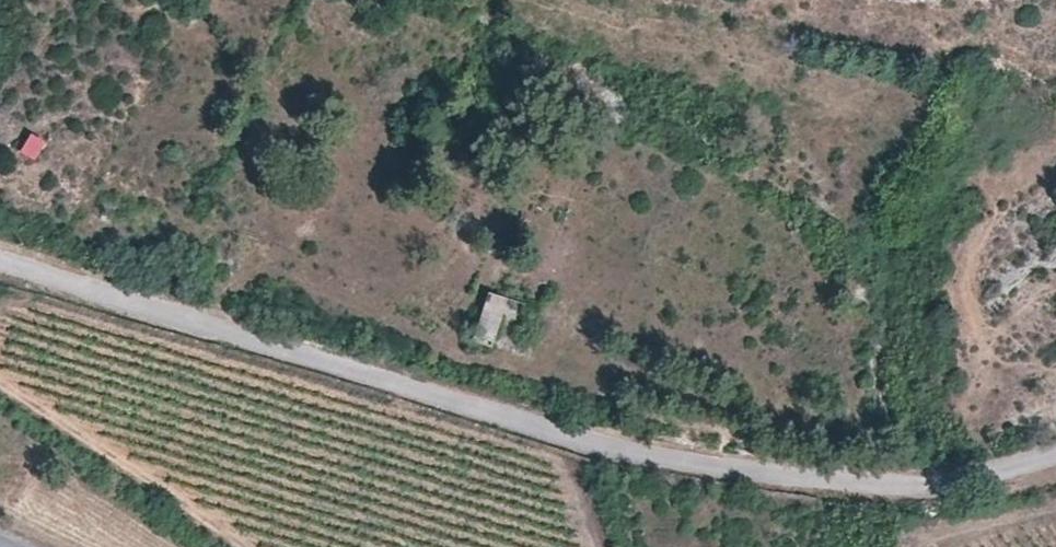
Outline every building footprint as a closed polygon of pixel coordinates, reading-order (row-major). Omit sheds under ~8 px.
[(19,151),(34,158),(43,139),(28,132),(19,151)] [(474,333),(494,339),(501,318),(517,323),(523,302),(487,291),(474,333)]
